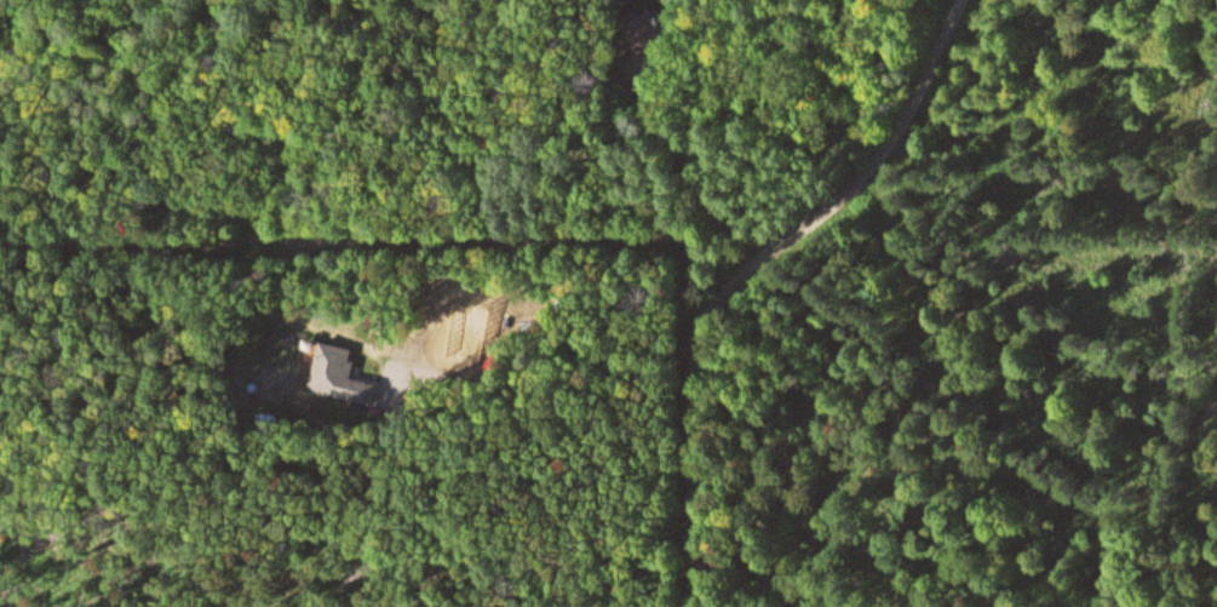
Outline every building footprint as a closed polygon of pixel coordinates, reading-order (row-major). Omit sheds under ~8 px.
[(377,403),(381,383),(357,378),(363,349),(325,341),(315,390),(377,403)]
